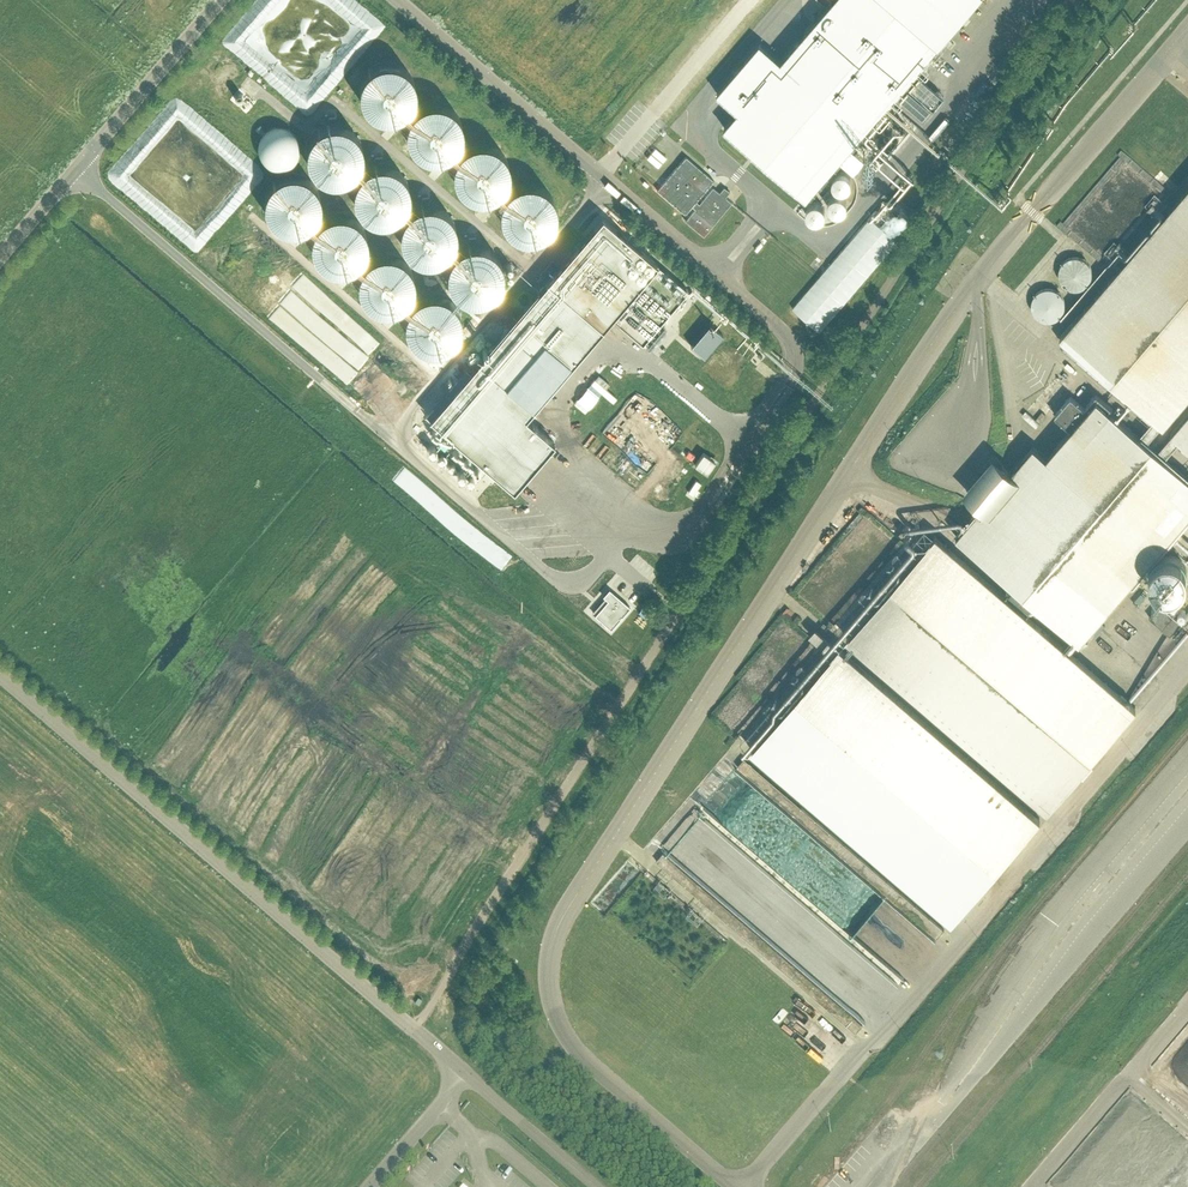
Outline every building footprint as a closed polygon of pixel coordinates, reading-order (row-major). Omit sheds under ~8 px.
[(781,63),(760,45),(718,94),(739,113),(725,129),(807,200),(829,173),(973,0),(833,0),(781,63)] [(976,11),(966,26),(972,29),(981,14),(976,11)] [(928,108),(937,100),(918,80),(910,89),(928,108)] [(946,111),(926,132),(933,139),(953,118),(946,111)] [(692,210),(689,213),(684,218),(703,234),(707,229),(709,226),(731,201),(725,196),(729,190),(724,186),(719,191),(713,186),(692,210)] [(1060,336),(1154,417),(1139,435),(1146,441),(1162,423),(1163,424),(1187,395),(1187,187),(1060,336)] [(635,349),(680,296),(595,222),(422,422),(505,494),(546,447),(575,414),(553,395),(546,389),(604,322),(635,349)] [(826,308),(876,245),(857,229),(848,241),(841,235),(817,265),(821,268),(790,307),(802,317),(810,306),(820,315),(826,308)] [(1078,293),(1080,293),(1082,293),(1084,292),(1085,292),(1087,291),(1088,290),(1090,289),(1091,288),(1092,286),(1093,285),(1094,283),(1094,282),(1095,280),(1095,278),(1095,276),(1095,275),(1095,273),(1094,271),(1094,270),(1093,268),(1092,267),(1091,265),(1090,264),(1088,263),(1087,262),(1085,261),(1084,261),(1082,260),(1080,260),(1078,260),(1077,260),(1075,260),(1073,261),(1072,261),(1070,262),(1069,263),(1067,264),(1066,265),(1065,267),(1064,268),(1063,270),(1062,271),(1062,273),(1062,275),(1062,277),(1062,278),(1062,280),(1062,282),(1063,283),(1064,285),(1065,286),(1066,288),(1067,289),(1069,290),(1070,291),(1072,292),(1073,292),(1075,293),(1077,293),(1078,293)] [(1051,324),(1053,324),(1055,324),(1057,323),(1058,322),(1060,322),(1061,321),(1063,320),(1064,318),(1065,317),(1066,315),(1067,314),(1067,312),(1068,311),(1068,309),(1068,307),(1068,305),(1068,304),(1067,302),(1067,300),(1066,299),(1065,297),(1064,296),(1063,295),(1061,293),(1060,293),(1058,292),(1057,291),(1055,291),(1053,290),(1051,290),(1050,290),(1048,291),(1046,291),(1045,292),(1043,293),(1041,293),(1040,295),(1039,296),(1038,297),(1037,299),(1036,300),(1035,302),(1035,304),(1035,305),(1035,307),(1035,309),(1035,311),(1035,312),(1036,314),(1037,315),(1038,317),(1039,318),(1040,320),(1041,321),(1043,322),(1045,322),(1046,323),(1048,324),(1050,324),(1051,324)] [(756,327),(783,345),(786,340),(760,322),(756,327)] [(710,323),(691,346),(704,356),(723,334),(710,323)] [(1021,370),(1025,357),(1018,354),(1013,367),(1021,370)] [(1139,435),(1115,414),(1117,411),(1096,393),(1085,407),(1072,395),(1055,415),(1068,426),(1072,428),(1047,457),(1034,446),(1013,470),(994,454),(963,490),(982,506),(957,536),(1079,640),(1187,513),(1187,477),(1164,457),(1157,450),(1146,441),(1139,435)] [(1023,407),(1019,412),(1032,424),(1036,420),(1023,407)] [(1164,457),(1180,439),(1187,446),(1187,412),(1171,431),(1172,432),(1157,450),(1164,457)] [(1047,809),(1136,706),(936,535),(847,637),(1047,809)] [(1155,593),(1161,596),(1168,597),(1174,596),(1180,592),(1184,586),(1186,580),(1185,574),(1183,568),(1179,564),(1174,561),(1168,560),(1162,560),(1156,563),(1151,568),(1149,574),(1148,581),(1151,588),(1155,593)] [(1181,621),(1160,603),(1149,616),(1162,627),(1168,620),(1176,627),(1181,621)] [(809,635),(832,655),(752,749),(952,921),(1040,818),(817,626),(809,635)] [(722,764),(730,756),(716,743),(709,751),(722,764)] [(1187,986),(1187,973),(1169,994),(1176,1000),(1187,986)] [(1162,1076),(1185,1051),(1176,1043),(1154,1068),(1162,1076)] [(461,1167),(456,1163),(451,1170),(446,1168),(435,1184),(440,1186),(447,1186),(461,1167)] [(406,1175),(403,1179),(413,1185),(416,1180),(406,1175)]
